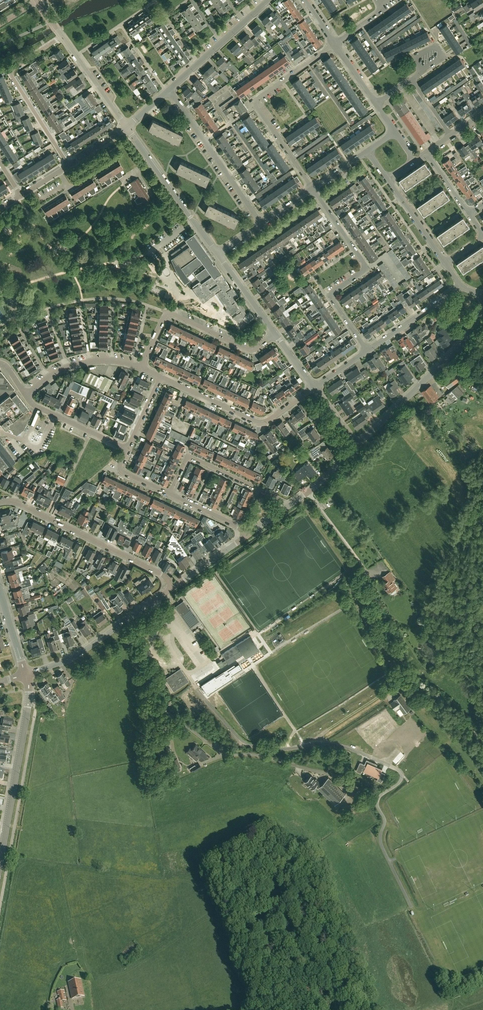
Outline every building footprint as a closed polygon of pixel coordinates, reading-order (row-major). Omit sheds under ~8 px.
[(0,10),(2,9),(5,7),(8,4),(9,5),(15,1),(15,0),(0,0),(0,10)] [(222,3),(221,0),(218,0),(214,3),(217,8),(223,4),(222,3)] [(224,5),(228,3),(226,0),(222,3),(223,4),(217,8),(221,13),(220,14),(221,15),(228,11),(224,5)] [(280,11),(293,2),(291,0),(286,0),(282,3),(283,5),(278,9),(279,12),(280,11)] [(482,5),(482,0),(476,0),(468,5),(471,9),(474,7),(476,10),(482,5)] [(289,8),(291,11),(296,7),(293,2),(280,11),(281,13),(284,11),(284,12),(289,8)] [(331,12),(337,7),(334,2),(327,7),(331,12)] [(186,16),(192,12),(191,11),(189,8),(193,6),(191,3),(188,6),(188,7),(182,11),(186,16)] [(413,4),(409,6),(407,3),(402,7),(407,13),(412,10),(412,11),(416,9),(413,4)] [(454,11),(462,6),(460,3),(451,8),(454,11)] [(292,18),(300,12),(296,7),(291,11),(293,14),(290,16),(292,18)] [(407,13),(402,7),(397,10),(402,17),(407,13)] [(189,21),(195,17),(195,15),(193,13),(197,10),(195,8),(191,11),(192,12),(186,16),(189,21)] [(397,20),(402,17),(397,10),(392,14),(397,20)] [(481,12),(482,13),(479,15),(478,14),(474,16),(470,18),(468,19),(471,23),(476,19),(475,18),(479,16),(480,18),(481,17),(481,18),(482,16),(482,10),(481,12)] [(273,11),(268,16),(273,22),(276,25),(280,21),(283,25),(286,23),(285,22),(284,20),(280,15),(278,17),(273,11)] [(147,22),(152,19),(155,17),(152,13),(149,15),(148,13),(144,16),(143,15),(144,14),(142,12),(140,13),(147,22)] [(298,21),(303,17),(300,12),(292,18),(293,20),(296,18),(298,21)] [(141,26),(147,22),(140,13),(138,15),(139,17),(141,16),(142,17),(137,20),(141,26)] [(193,26),(199,21),(198,20),(196,18),(200,15),(198,13),(195,15),(195,17),(189,21),(193,26)] [(397,20),(392,14),(388,17),(392,24),(397,20)] [(268,16),(262,20),(267,26),(265,28),(271,34),(274,37),(277,34),(275,31),(273,29),(276,26),(276,25),(273,22),(268,16)] [(392,24),(388,17),(383,20),(387,27),(392,24)] [(204,28),(202,26),(200,23),(204,20),(202,18),(198,20),(199,21),(193,26),(196,31),(198,30),(199,31),(204,28)] [(141,26),(137,20),(133,23),(132,22),(134,21),(132,19),(130,21),(138,33),(141,31),(139,28),(141,26)] [(300,30),(308,24),(305,19),(299,23),(297,25),(300,30)] [(159,29),(161,32),(167,28),(164,23),(165,23),(166,24),(168,22),(167,20),(163,22),(160,25),(155,28),(157,31),(159,29)] [(387,27),(383,20),(378,24),(383,30),(387,27)] [(138,33),(130,21),(128,22),(129,25),(131,24),(131,25),(127,28),(131,34),(133,36),(133,37),(138,33)] [(258,24),(252,30),(257,35),(254,37),(259,43),(260,43),(263,47),(267,51),(270,48),(266,44),(262,40),(264,38),(259,33),(263,30),(258,24)] [(300,30),(303,35),(311,29),(308,24),(300,30)] [(383,30),(378,24),(373,27),(378,34),(383,30)] [(450,30),(447,24),(440,29),(444,34),(450,30)] [(378,34),(373,27),(368,31),(373,37),(375,36),(376,37),(379,35),(378,34)] [(162,39),(165,37),(174,31),(172,29),(170,30),(171,32),(170,32),(167,28),(161,32),(160,32),(162,35),(160,36),(162,39)] [(303,35),(307,40),(315,34),(311,29),(303,35)] [(454,34),(450,30),(444,34),(447,39),(454,34)] [(165,37),(168,43),(174,39),(171,34),(172,33),(174,35),(175,33),(174,31),(165,37)] [(289,51),(289,52),(292,50),(292,49),(288,43),(286,43),(286,42),(294,36),(293,34),(292,32),(291,32),(278,42),(286,53),(289,51)] [(431,39),(427,32),(422,34),(425,42),(431,39)] [(247,34),(241,39),(246,45),(249,48),(254,44),(254,45),(256,46),(259,43),(254,37),(252,39),(247,34)] [(311,40),(313,43),(318,39),(315,34),(307,40),(308,42),(311,40)] [(425,42),(422,34),(416,37),(420,44),(425,42)] [(457,39),(455,36),(456,35),(455,34),(454,35),(454,34),(447,39),(450,44),(457,39)] [(107,36),(105,38),(112,47),(117,43),(113,37),(109,40),(108,40),(110,38),(107,36)] [(420,44),(416,37),(411,40),(415,47),(420,44)] [(112,47),(105,38),(103,39),(104,42),(106,41),(107,42),(102,45),(107,51),(108,53),(112,50),(114,53),(115,52),(112,47)] [(358,38),(351,42),(355,47),(362,43),(358,38)] [(168,43),(172,48),(181,42),(180,39),(177,40),(178,42),(177,43),(174,39),(168,43)] [(323,46),(322,44),(322,43),(321,40),(320,41),(318,39),(313,43),(305,49),(308,53),(312,51),(310,48),(314,45),(318,50),(323,46)] [(453,49),(460,44),(457,39),(450,44),(453,49)] [(415,47),(411,40),(406,42),(409,49),(415,47)] [(172,48),(176,53),(182,49),(179,45),(179,44),(181,46),(183,44),(181,42),(172,48)] [(409,49),(406,42),(401,45),(404,52),(409,49)] [(229,48),(229,49),(231,52),(232,51),(235,53),(237,56),(242,52),(246,56),(252,62),(256,59),(250,53),(243,45),(241,47),(237,43),(234,46),(233,45),(232,45),(229,48)] [(365,48),(364,47),(362,43),(355,47),(358,52),(365,48)] [(107,51),(102,45),(98,48),(97,47),(99,45),(97,44),(95,45),(101,54),(104,52),(105,53),(107,51)] [(457,54),(463,49),(460,44),(453,49),(457,54)] [(101,54),(95,45),(93,46),(94,49),(96,48),(96,49),(92,52),(96,58),(101,54)] [(122,55),(124,57),(135,49),(133,47),(131,48),(132,50),(131,51),(128,46),(126,47),(124,45),(120,47),(122,50),(117,53),(119,56),(122,55)] [(404,52),(401,45),(398,46),(395,48),(399,55),(404,52)] [(362,57),(368,53),(365,48),(358,52),(362,57)] [(399,55),(395,48),(390,50),(393,57),(399,55)] [(56,56),(59,60),(64,56),(60,49),(49,57),(50,59),(53,57),(54,58),(56,56)] [(130,61),(135,57),(132,53),(133,52),(135,53),(136,52),(135,49),(124,57),(127,63),(130,61)] [(179,58),(189,52),(187,50),(184,51),(185,53),(182,49),(176,53),(179,58)] [(303,51),(301,53),(299,50),(295,53),(292,50),(289,52),(292,56),(293,55),(297,61),(303,56),(305,55),(303,51)] [(393,57),(390,50),(384,53),(388,60),(393,57)] [(181,66),(183,64),(189,60),(186,55),(187,55),(188,56),(190,54),(189,52),(179,58),(177,60),(181,66)] [(365,62),(372,57),(368,53),(362,57),(364,61),(365,62)] [(285,56),(280,59),(284,66),(289,62),(287,59),(285,56)] [(127,67),(129,69),(142,60),(141,58),(138,59),(139,61),(138,61),(135,57),(130,61),(132,64),(127,67)] [(222,57),(217,61),(220,65),(218,67),(223,72),(224,71),(227,68),(228,69),(229,68),(230,67),(235,73),(232,75),(234,77),(240,72),(233,64),(229,60),(227,62),(222,57)] [(284,66),(280,59),(278,57),(276,58),(277,61),(275,63),(280,69),(284,66)] [(328,67),(327,66),(334,62),(330,57),(324,61),(326,64),(324,65),(326,68),(328,67)] [(369,67),(375,62),(372,57),(365,62),(369,67)] [(70,64),(66,59),(59,64),(61,67),(58,70),(61,74),(70,68),(68,66),(70,64)] [(465,65),(460,59),(455,62),(460,69),(465,65)] [(142,64),(144,62),(142,60),(129,69),(131,72),(136,69),(137,72),(143,68),(140,63),(141,63),(142,64)] [(39,71),(42,75),(45,73),(35,61),(33,63),(39,71)] [(331,71),(337,67),(334,62),(327,66),(328,67),(326,68),(325,68),(327,71),(329,69),(331,71)] [(372,72),(379,67),(375,62),(369,67),(372,72)] [(460,69),(455,62),(450,65),(455,72),(460,69)] [(24,80),(30,76),(30,77),(33,75),(39,71),(33,63),(30,65),(33,70),(31,72),(28,74),(27,71),(21,75),(24,80)] [(280,69),(275,63),(270,66),(275,72),(280,69)] [(219,73),(212,65),(207,70),(213,76),(216,73),(217,75),(219,73)] [(455,72),(450,65),(446,69),(450,76),(455,72)] [(275,72),(270,66),(265,69),(270,76),(275,72)] [(331,71),(334,76),(341,71),(337,67),(331,71)] [(67,82),(70,80),(77,74),(73,69),(71,70),(70,68),(61,74),(59,76),(62,80),(64,79),(67,82)] [(137,76),(139,78),(150,71),(148,69),(146,70),(146,71),(146,72),(143,68),(137,72),(139,74),(137,76)] [(270,76),(265,69),(261,73),(265,79),(270,76)] [(450,76),(446,69),(441,72),(445,79),(450,76)] [(208,80),(213,76),(207,70),(202,74),(208,80)] [(149,75),(151,73),(150,71),(139,78),(139,79),(137,80),(138,82),(140,81),(141,81),(143,80),(145,82),(150,78),(147,74),(148,73),(149,75)] [(337,81),(344,76),(341,71),(334,76),(337,81)] [(230,80),(222,72),(220,74),(227,82),(230,80)] [(445,79),(441,72),(436,76),(440,82),(445,79)] [(265,79),(261,73),(256,76),(260,83),(265,79)] [(36,80),(39,78),(38,76),(35,78),(34,76),(31,78),(30,77),(30,76),(24,80),(27,85),(36,80)] [(260,83),(256,76),(251,79),(256,86),(260,83)] [(341,86),(347,81),(344,76),(337,81),(341,86)] [(440,82),(436,76),(431,79),(436,86),(440,82)] [(478,83),(482,90),(482,89),(482,84),(481,81),(480,81),(477,76),(474,77),(478,83)] [(77,90),(84,85),(80,78),(74,83),(72,80),(64,85),(68,91),(75,86),(77,90)] [(145,82),(148,88),(157,81),(156,79),(153,80),(154,82),(153,83),(150,78),(145,82)] [(198,88),(196,91),(202,97),(202,96),(204,94),(201,91),(203,90),(202,90),(203,88),(201,86),(203,84),(198,78),(193,83),(198,88)] [(296,88),(303,83),(300,78),(293,83),(296,88)] [(251,89),(256,86),(251,79),(246,83),(251,89)] [(436,86),(431,79),(426,82),(431,89),(436,86)] [(42,83),(41,81),(38,83),(36,80),(27,85),(30,90),(36,86),(42,83)] [(316,88),(318,87),(321,85),(318,80),(315,82),(313,83),(316,88)] [(152,93),(158,89),(154,85),(155,84),(157,86),(159,84),(157,81),(148,88),(152,93)] [(341,86),(344,91),(351,86),(347,81),(341,86)] [(431,89),(426,82),(421,86),(426,92),(431,89)] [(218,89),(220,89),(216,85),(214,87),(210,83),(207,85),(214,92),(216,91),(218,89)] [(251,89),(246,83),(241,86),(246,93),(251,89)] [(300,93),(307,88),(303,83),(296,88),(300,93)] [(482,100),(482,95),(481,91),(482,90),(478,83),(475,85),(478,89),(474,92),(476,95),(481,102),(482,100)] [(46,84),(38,89),(36,86),(30,90),(34,95),(39,92),(39,91),(47,86),(46,84)] [(464,93),(469,99),(471,97),(465,88),(463,85),(460,87),(464,93)] [(246,93),(241,86),(237,90),(241,96),(246,93)] [(344,91),(348,95),(354,91),(351,86),(344,91)] [(10,93),(8,87),(1,90),(3,96),(10,93)] [(194,92),(189,87),(184,92),(189,97),(191,95),(193,98),(194,97),(196,100),(195,101),(197,103),(202,99),(202,97),(196,91),(196,90),(194,92)] [(303,97),(310,93),(307,88),(300,93),(303,97)] [(415,97),(420,94),(416,89),(411,92),(415,97)] [(351,100),(357,96),(354,91),(348,95),(351,100)] [(46,96),(49,94),(48,92),(45,94),(44,93),(42,95),(39,92),(34,95),(37,101),(43,97),(46,96)] [(81,106),(94,97),(94,96),(93,94),(91,94),(90,92),(80,100),(78,97),(70,102),(66,105),(68,108),(77,101),(81,106)] [(12,99),(10,93),(3,96),(6,102),(12,99)] [(46,102),(49,101),(57,95),(56,93),(48,99),(46,96),(43,97),(37,101),(40,106),(46,102)] [(217,97),(214,93),(208,97),(214,104),(218,101),(216,98),(217,97)] [(306,102),(313,97),(310,93),(303,97),(306,102)] [(467,112),(472,108),(467,101),(467,102),(466,101),(469,99),(464,93),(462,94),(464,98),(460,101),(467,112)] [(415,97),(419,103),(424,100),(420,94),(415,97)] [(438,100),(436,98),(435,95),(430,99),(432,101),(433,104),(438,100)] [(476,105),(481,102),(476,95),(471,99),(476,105)] [(354,105),(361,101),(357,96),(351,100),(354,105)] [(91,106),(97,102),(96,101),(96,100),(97,99),(95,97),(94,97),(81,106),(80,107),(84,111),(75,118),(77,121),(93,109),(91,106)] [(310,107),(317,102),(313,97),(306,102),(310,107)] [(407,101),(404,97),(402,98),(394,104),(398,110),(406,104),(404,102),(407,101)] [(450,102),(455,109),(457,107),(450,97),(448,99),(450,102)] [(228,107),(226,109),(223,111),(226,115),(237,107),(241,114),(248,109),(243,102),(240,98),(237,101),(235,102),(232,104),(230,106),(228,107)] [(198,112),(205,107),(209,105),(211,103),(209,101),(203,105),(202,102),(202,99),(197,103),(198,105),(195,107),(198,112)] [(52,105),(52,106),(58,102),(57,100),(51,104),(49,101),(46,102),(40,106),(43,111),(49,107),(52,105)] [(419,103),(423,108),(427,105),(424,100),(419,103)] [(462,115),(467,112),(460,101),(459,100),(456,102),(460,107),(457,108),(462,115)] [(354,105),(358,110),(364,106),(361,101),(354,105)] [(15,110),(22,108),(20,102),(14,105),(13,102),(11,103),(12,106),(11,106),(13,111),(16,111),(15,110)] [(401,115),(409,109),(406,104),(398,110),(401,115)] [(54,109),(52,106),(52,105),(49,107),(43,111),(47,116),(53,113),(52,112),(58,109),(57,107),(54,109)] [(423,108),(427,114),(431,111),(427,105),(423,108)] [(358,110),(361,115),(368,111),(364,106),(358,110)] [(202,117),(209,112),(205,107),(198,112),(202,117)] [(24,113),(22,108),(15,110),(16,111),(18,116),(21,115),(22,117),(24,116),(23,114),(24,113)] [(413,115),(409,109),(401,115),(405,121),(413,115)] [(448,124),(453,121),(448,114),(444,109),(442,111),(446,116),(443,118),(448,124)] [(427,114),(431,120),(435,117),(431,111),(427,114)] [(453,121),(458,118),(453,111),(448,114),(453,121)] [(57,114),(54,116),(53,113),(47,116),(50,122),(56,118),(64,114),(63,112),(58,115),(57,114)] [(205,122),(212,117),(209,112),(202,117),(205,122)] [(102,130),(107,127),(100,116),(100,117),(98,114),(96,115),(98,118),(97,118),(101,123),(98,125),(102,130)] [(73,115),(70,116),(73,121),(65,126),(67,129),(78,122),(77,121),(75,118),(73,115)] [(107,127),(112,124),(109,118),(105,121),(103,118),(104,118),(102,115),(100,116),(107,127)] [(253,120),(250,115),(243,120),(247,125),(253,120)] [(409,126),(417,121),(413,115),(405,121),(409,126)] [(24,125),(31,122),(29,117),(25,118),(24,116),(22,117),(17,119),(18,121),(22,120),(24,125)] [(53,127),(59,123),(62,121),(69,117),(67,116),(61,120),(60,118),(57,120),(56,118),(50,122),(53,127)] [(316,116),(311,120),(316,128),(318,126),(317,125),(320,123),(316,116)] [(208,127),(215,122),(212,117),(205,122),(208,127)] [(443,128),(435,117),(431,120),(438,131),(443,128)] [(91,137),(97,134),(90,123),(87,118),(84,120),(88,125),(85,127),(91,137)] [(163,137),(167,127),(152,120),(148,129),(163,137)] [(257,125),(253,120),(247,125),(250,130),(257,125)] [(316,128),(311,120),(306,123),(310,130),(313,128),(313,129),(316,128)] [(65,126),(62,121),(59,123),(53,127),(57,132),(65,126)] [(97,134),(102,130),(98,125),(95,127),(92,121),(90,123),(97,134)] [(413,132),(421,126),(417,121),(409,126),(413,132)] [(33,128),(31,122),(24,125),(28,133),(34,131),(33,128)] [(212,132),(219,127),(215,122),(208,127),(212,132)] [(310,130),(306,123),(301,127),(305,133),(310,130)] [(260,130),(257,125),(250,130),(254,134),(260,130)] [(375,131),(371,125),(366,128),(370,135),(375,131)] [(426,134),(421,126),(413,132),(421,143),(429,138),(429,137),(431,136),(428,132),(426,134)] [(183,134),(167,127),(163,137),(178,144),(183,134)] [(305,133),(301,127),(296,130),(301,137),(305,133)] [(370,135),(366,128),(361,131),(365,138),(370,135)] [(80,145),(85,141),(78,130),(77,129),(75,130),(79,137),(76,139),(80,145)] [(85,141),(90,138),(87,132),(84,134),(83,131),(82,132),(80,129),(78,130),(85,141)] [(257,139),(263,135),(260,130),(254,134),(257,139)] [(301,137),(296,130),(291,133),(296,140),(301,137)] [(40,137),(38,131),(35,133),(34,131),(28,133),(29,135),(31,134),(34,140),(40,137)] [(227,139),(226,137),(228,135),(226,131),(223,133),(223,134),(217,138),(220,143),(227,139)] [(365,138),(361,131),(356,135),(360,141),(365,138)] [(80,145),(76,139),(75,136),(71,138),(69,135),(68,133),(66,134),(67,137),(75,148),(80,145)] [(296,140),(291,133),(286,137),(291,143),(296,140)] [(69,151),(75,148),(67,137),(66,134),(60,137),(62,140),(65,138),(69,144),(66,146),(69,151)] [(334,139),(332,137),(330,134),(328,135),(329,136),(324,140),(326,142),(331,139),(332,141),(334,139)] [(267,140),(263,135),(257,139),(260,144),(267,140)] [(360,141),(356,135),(351,138),(355,145),(360,141)] [(473,139),(479,148),(482,146),(482,142),(478,136),(473,139)] [(42,142),(40,137),(34,140),(36,145),(40,143),(42,147),(44,146),(42,143),(42,142)] [(355,145),(351,138),(346,142),(351,148),(355,145)] [(223,148),(230,143),(227,139),(220,143),(223,148)] [(473,139),(468,142),(473,150),(471,151),(476,158),(478,156),(475,151),(479,148),(473,139)] [(266,148),(270,145),(267,140),(260,144),(264,149),(266,148)] [(11,148),(7,142),(1,146),(4,152),(11,148)] [(351,148),(346,142),(341,145),(346,152),(351,148)] [(227,153),(233,148),(235,147),(234,144),(232,146),(230,143),(223,148),(227,153)] [(269,152),(276,148),(273,143),(270,145),(266,148),(269,152)] [(464,145),(458,149),(463,156),(465,158),(470,155),(473,160),(473,159),(474,159),(476,158),(471,151),(469,153),(464,145)] [(304,151),(302,149),(300,146),(293,151),(296,157),(304,151)] [(7,157),(14,153),(11,148),(4,152),(7,157)] [(230,158),(237,153),(233,148),(227,153),(230,158)] [(273,157),(279,153),(276,148),(269,152),(273,157)] [(341,154),(337,148),(335,150),(333,148),(331,150),(332,151),(336,158),(341,154)] [(336,158),(332,151),(327,155),(332,161),(336,158)] [(448,167),(461,158),(456,152),(453,154),(456,158),(451,161),(450,158),(444,162),(444,163),(443,163),(445,165),(446,165),(448,167)] [(17,158),(14,153),(7,157),(11,162),(17,158)] [(56,161),(51,153),(46,157),(50,163),(53,161),(54,162),(56,161)] [(240,158),(237,153),(230,158),(233,162),(240,158)] [(276,162),(283,158),(279,153),(273,157),(276,162)] [(46,157),(45,155),(39,158),(40,160),(45,167),(50,163),(46,157)] [(332,161),(327,155),(322,158),(327,165),(332,161)] [(243,163),(240,158),(233,162),(237,167),(243,163)] [(279,167),(286,162),(283,158),(276,162),(279,167)] [(327,165),(322,158),(317,161),(322,168),(327,165)] [(458,164),(457,163),(462,160),(461,158),(448,167),(449,169),(448,169),(448,170),(450,172),(451,172),(456,168),(455,166),(458,164)] [(45,167),(40,160),(35,164),(39,170),(42,168),(43,169),(45,168),(45,167)] [(192,178),(196,168),(181,161),(176,171),(192,178)] [(317,171),(322,168),(317,161),(313,165),(317,171)] [(123,169),(119,162),(113,166),(120,177),(123,176),(121,171),(123,169)] [(283,172),(289,168),(286,162),(279,167),(283,172)] [(418,167),(413,171),(418,180),(431,171),(425,162),(422,164),(418,167)] [(39,170),(35,164),(29,167),(34,174),(37,172),(37,173),(40,171),(39,170)] [(317,171),(313,165),(308,168),(312,175),(317,171)] [(120,177),(113,166),(108,169),(112,176),(115,174),(118,178),(120,177)] [(454,177),(467,168),(466,166),(458,171),(457,169),(456,168),(451,172),(454,177)] [(34,174),(29,167),(24,170),(28,177),(34,174)] [(207,185),(211,176),(196,168),(192,178),(207,185)] [(243,177),(250,173),(247,168),(240,172),(243,177)] [(458,182),(463,178),(461,176),(464,173),(468,170),(467,168),(454,177),(458,182)] [(112,176),(108,169),(103,172),(110,184),(112,182),(110,177),(112,176)] [(28,177),(24,170),(18,174),(23,181),(26,179),(26,180),(29,178),(28,177)] [(418,180),(413,171),(407,174),(403,177),(400,180),(406,188),(418,180)] [(110,184),(103,172),(97,176),(98,178),(100,181),(101,183),(104,181),(108,185),(110,184)] [(268,175),(272,182),(273,183),(275,181),(277,179),(272,172),(270,174),(270,173),(268,175)] [(247,182),(253,178),(250,173),(243,177),(247,182)] [(299,184),(294,178),(293,176),(290,177),(291,179),(289,181),(294,188),(299,184)] [(357,186),(354,188),(356,190),(359,188),(369,181),(366,176),(364,178),(362,176),(359,179),(359,181),(361,183),(360,184),(357,186)] [(461,187),(474,178),(473,176),(468,179),(468,178),(465,181),(463,178),(458,182),(457,182),(457,183),(458,185),(459,185),(460,185),(461,187)] [(257,182),(253,178),(247,182),(250,187),(257,182)] [(464,192),(470,188),(468,185),(471,183),(475,180),(474,178),(461,187),(462,189),(462,190),(463,192),(464,192)] [(96,186),(92,179),(87,182),(94,194),(96,192),(94,188),(96,186)] [(129,191),(140,184),(137,179),(130,183),(132,185),(128,189),(129,191)] [(294,188),(289,181),(284,184),(289,191),(294,188)] [(369,181),(359,188),(360,191),(365,187),(367,190),(373,186),(369,181)] [(94,194),(87,182),(81,186),(86,193),(88,191),(92,195),(94,194)] [(260,187),(257,182),(250,187),(253,192),(260,187)] [(4,183),(0,186),(0,189),(3,193),(8,190),(4,183)] [(144,190),(140,184),(129,191),(130,193),(135,191),(137,194),(144,190)] [(289,191),(284,184),(279,188),(284,194),(289,191)] [(350,187),(345,191),(353,202),(355,201),(353,198),(351,196),(355,194),(354,192),(356,190),(354,188),(353,185),(350,187)] [(86,193),(81,186),(76,189),(83,200),(85,199),(83,194),(86,193)] [(369,193),(361,198),(363,200),(376,191),(373,186),(367,190),(369,193)] [(468,197),(481,188),(480,186),(476,189),(475,188),(472,190),(470,188),(464,192),(468,197)] [(284,194),(279,188),(274,191),(279,198),(284,194)] [(477,198),(475,196),(479,193),(478,193),(479,192),(481,195),(482,197),(482,191),(481,188),(468,197),(471,202),(477,198)] [(83,200),(76,189),(70,192),(75,199),(77,198),(81,202),(83,200)] [(436,194),(431,197),(437,206),(449,197),(443,189),(440,191),(436,194)] [(147,195),(144,190),(137,194),(138,196),(134,200),(136,202),(147,195)] [(279,198),(274,191),(269,195),(274,201),(279,198)] [(345,191),(340,194),(345,200),(345,201),(346,203),(349,201),(351,204),(353,202),(345,191)] [(376,191),(363,200),(365,203),(372,197),(374,200),(379,196),(377,193),(376,191)] [(340,194),(335,197),(340,204),(341,206),(343,209),(345,212),(350,208),(348,205),(345,207),(343,205),(342,202),(345,201),(345,200),(340,194)] [(151,200),(147,195),(136,202),(137,204),(142,202),(144,204),(151,200)] [(274,201),(269,195),(265,198),(269,205),(274,201)] [(70,203),(65,196),(60,199),(67,211),(69,209),(67,204),(70,203)] [(376,203),(370,206),(372,209),(383,201),(379,196),(374,200),(376,203)] [(335,197),(330,201),(335,207),(340,204),(335,197)] [(424,215),(437,206),(431,197),(426,201),(421,204),(418,206),(424,215)] [(269,205),(265,198),(260,201),(264,208),(269,205)] [(67,211),(60,199),(54,202),(59,209),(61,208),(65,212),(67,211)] [(372,209),(369,210),(371,213),(379,207),(381,210),(386,206),(383,201),(372,209)] [(59,209),(54,202),(49,206),(56,217),(58,216),(56,211),(59,209)] [(220,219),(225,210),(210,203),(205,212),(220,219)] [(56,217),(49,206),(44,209),(48,216),(51,215),(54,219),(56,217)] [(318,209),(313,213),(317,219),(321,224),(323,223),(321,220),(324,218),(318,209)] [(240,217),(225,210),(220,219),(235,227),(240,217)] [(369,210),(366,212),(371,219),(374,217),(371,213),(369,210)] [(382,224),(392,217),(389,212),(383,215),(381,217),(382,220),(380,221),(382,224)] [(313,213),(308,216),(312,223),(315,221),(317,223),(319,226),(318,226),(322,231),(324,229),(323,228),(321,224),(317,219),(313,213)] [(345,222),(351,218),(348,213),(341,217),(345,222)] [(312,223),(308,216),(303,219),(307,226),(308,226),(312,223)] [(390,225),(395,222),(395,221),(396,221),(396,220),(394,218),(393,218),(392,217),(382,224),(377,227),(378,229),(383,226),(388,223),(390,225)] [(456,222),(451,226),(457,235),(469,226),(463,217),(460,219),(456,222)] [(348,227),(355,223),(351,218),(345,222),(348,227)] [(307,226),(303,219),(298,223),(302,229),(303,229),(305,228),(308,233),(311,231),(308,226),(307,226)] [(389,234),(399,226),(395,222),(390,225),(392,228),(387,231),(389,234)] [(298,223),(293,226),(301,238),(302,238),(307,235),(304,232),(303,229),(302,229),(298,223)] [(351,232),(358,228),(358,227),(355,223),(348,227),(351,232)] [(355,237),(362,232),(360,230),(362,227),(364,225),(362,223),(360,224),(361,226),(358,227),(358,228),(351,232),(355,237)] [(293,226),(288,230),(293,236),(294,239),(296,241),(299,239),(301,238),(293,226)] [(402,231),(399,226),(389,234),(390,236),(393,234),(395,237),(397,235),(402,231)] [(444,243),(457,235),(451,226),(446,229),(441,232),(438,235),(444,243)] [(290,242),(293,248),(294,248),(295,249),(298,248),(294,243),(293,243),(290,238),(293,236),(288,230),(283,233),(290,242)] [(366,234),(364,231),(362,232),(355,237),(358,242),(367,236),(366,234)] [(393,245),(406,236),(402,231),(397,235),(398,238),(393,241),(394,241),(391,243),(392,245),(393,245)] [(369,232),(366,234),(367,236),(358,242),(361,247),(368,242),(366,239),(372,236),(371,235),(369,232)] [(179,268),(204,250),(205,249),(193,233),(185,238),(187,242),(171,254),(173,257),(172,258),(171,259),(172,261),(172,262),(173,264),(174,265),(174,267),(176,270),(179,268)] [(290,242),(283,233),(278,236),(285,245),(290,242)] [(285,245),(278,236),(273,240),(281,252),(283,250),(282,247),(285,245)] [(407,238),(406,236),(393,245),(392,245),(391,246),(393,249),(402,243),(403,245),(409,241),(410,241),(410,240),(408,238),(407,238)] [(331,244),(328,246),(334,254),(339,251),(335,244),(331,239),(329,240),(331,244)] [(281,252),(273,240),(268,243),(273,250),(275,252),(277,250),(280,253),(281,252)] [(318,241),(316,243),(319,248),(317,250),(318,252),(324,261),(329,258),(319,243),(318,241)] [(340,241),(335,244),(339,251),(344,248),(340,241)] [(413,246),(409,241),(403,245),(405,247),(400,251),(402,253),(413,246)] [(319,243),(329,258),(334,254),(328,246),(325,247),(321,242),(319,243)] [(365,252),(374,245),(373,244),(373,243),(370,245),(368,242),(361,247),(365,252)] [(368,257),(375,252),(373,250),(376,248),(375,246),(377,245),(376,242),(373,244),(374,245),(365,252),(368,257)] [(273,250),(268,243),(264,247),(270,256),(273,260),(275,259),(270,252),(273,250)] [(470,254),(476,263),(482,258),(482,246),(482,245),(480,248),(475,251),(470,254)] [(410,255),(416,251),(413,246),(402,253),(397,257),(399,259),(409,252),(410,255)] [(270,256),(264,247),(259,250),(263,256),(263,257),(265,260),(270,256)] [(221,274),(220,273),(221,272),(215,263),(213,264),(212,262),(213,261),(205,249),(204,250),(179,268),(176,270),(177,272),(180,276),(184,282),(187,280),(190,284),(192,287),(193,288),(200,298),(202,302),(208,297),(213,294),(222,306),(224,305),(227,308),(225,311),(231,313),(231,314),(235,311),(237,314),(232,317),(240,322),(241,320),(242,319),(248,323),(250,321),(254,318),(249,312),(246,314),(245,312),(245,311),(245,310),(245,309),(245,308),(244,308),(244,307),(244,306),(243,306),(242,305),(241,305),(240,305),(235,298),(238,295),(231,286),(230,287),(221,274)] [(263,256),(259,250),(254,253),(258,260),(262,266),(263,267),(265,266),(260,258),(263,257),(263,256)] [(313,252),(312,253),(320,265),(324,261),(318,252),(317,250),(313,252)] [(378,257),(377,255),(375,252),(368,257),(371,262),(378,257)] [(258,260),(254,253),(249,257),(253,263),(256,268),(259,266),(256,262),(258,260)] [(297,253),(295,255),(300,262),(302,264),(301,264),(302,265),(300,267),(297,269),(298,270),(302,276),(304,275),(310,271),(305,265),(304,263),(302,260),(297,253)] [(312,253),(310,254),(313,259),(310,261),(315,268),(320,265),(312,253)] [(476,263),(470,254),(465,258),(461,261),(458,263),(464,271),(476,263)] [(408,260),(402,264),(404,267),(410,262),(411,263),(413,262),(415,266),(424,261),(420,256),(412,261),(411,258),(408,260)] [(253,263),(249,257),(244,260),(248,267),(250,269),(252,272),(255,276),(258,273),(255,270),(254,270),(251,265),(253,263)] [(308,263),(305,265),(310,271),(315,268),(310,261),(309,259),(307,260),(308,263)] [(248,267),(244,260),(239,264),(243,270),(248,267)] [(414,274),(416,273),(427,265),(424,261),(415,266),(417,269),(412,272),(414,274)] [(425,274),(430,271),(427,265),(416,273),(418,275),(423,272),(425,274)] [(384,277),(380,272),(375,275),(384,288),(385,289),(388,287),(384,281),(386,280),(384,277)] [(436,290),(443,285),(439,279),(435,282),(431,277),(434,276),(432,273),(427,276),(436,290)] [(382,290),(384,288),(375,275),(370,279),(374,284),(376,286),(378,284),(382,290)] [(431,293),(436,290),(427,276),(425,278),(429,284),(426,285),(428,287),(427,288),(431,293)] [(255,287),(264,281),(262,278),(259,280),(258,278),(252,282),(255,287)] [(376,286),(374,284),(370,279),(365,282),(372,293),(373,292),(375,291),(373,288),(376,286)] [(266,287),(268,289),(274,285),(272,282),(268,285),(264,281),(255,287),(259,292),(265,287),(266,287)] [(372,293),(365,282),(360,285),(364,291),(367,289),(371,294),(372,296),(374,294),(373,292),(372,293)] [(307,293),(313,288),(310,283),(304,287),(304,288),(302,289),(305,294),(307,293)] [(421,300),(426,296),(419,286),(417,283),(415,285),(419,290),(416,292),(418,294),(421,300)] [(426,296),(431,293),(427,288),(425,289),(422,284),(419,286),(426,296)] [(266,302),(275,295),(272,290),(276,287),(274,285),(268,289),(270,291),(268,292),(262,297),(266,302)] [(367,300),(363,295),(366,293),(364,291),(360,285),(355,289),(364,301),(367,300)] [(308,299),(317,294),(313,288),(307,293),(305,294),(308,299)] [(364,301),(355,289),(350,292),(354,298),(355,298),(356,300),(359,298),(362,303),(364,301)] [(416,303),(421,300),(418,294),(415,296),(410,289),(408,291),(410,294),(416,303)] [(352,299),(354,298),(350,292),(345,296),(353,306),(356,305),(352,299)] [(411,307),(416,303),(410,294),(406,298),(402,292),(399,294),(404,301),(406,299),(411,307)] [(306,304),(312,300),(314,303),(320,299),(317,294),(308,299),(303,303),(303,304),(306,304)] [(276,301),(278,304),(285,299),(283,297),(278,300),(275,295),(266,302),(270,307),(276,301)] [(353,306),(345,296),(340,299),(344,305),(347,303),(352,310),(353,312),(356,310),(353,306)] [(276,316),(286,310),(283,305),(287,302),(285,299),(278,304),(280,306),(279,307),(273,311),(276,316)] [(313,311),(323,304),(320,299),(314,303),(308,307),(309,309),(311,308),(313,311)] [(397,317),(402,313),(394,303),(393,301),(391,303),(394,307),(391,309),(397,317)] [(402,313),(407,310),(401,302),(399,304),(397,301),(394,303),(402,313)] [(321,313),(327,309),(323,304),(313,311),(310,313),(312,315),(315,313),(316,313),(319,311),(320,313),(321,312),(321,313)] [(111,309),(108,309),(108,308),(108,305),(100,305),(100,307),(95,307),(95,313),(98,314),(108,314),(109,314),(111,314),(111,309)] [(392,320),(397,317),(391,309),(389,311),(386,306),(383,308),(385,310),(384,310),(392,320)] [(80,316),(80,313),(77,313),(77,308),(66,310),(67,318),(77,316),(80,316)] [(141,310),(133,308),(132,310),(130,310),(129,316),(138,318),(142,319),(142,316),(140,315),(141,310)] [(280,321),(288,315),(286,313),(290,310),(288,308),(286,310),(276,316),(280,321)] [(325,319),(331,315),(328,310),(322,314),(324,317),(325,319)] [(387,324),(392,320),(384,310),(382,311),(383,313),(381,315),(387,324)] [(283,326),(290,322),(291,320),(288,315),(280,321),(283,326)] [(335,320),(331,315),(325,319),(324,320),(323,320),(325,323),(322,325),(324,328),(329,324),(335,320)] [(382,327),(387,324),(381,315),(379,317),(377,315),(375,317),(382,327)] [(141,322),(138,321),(138,318),(129,316),(127,321),(137,323),(140,324),(141,322)] [(377,331),(382,327),(375,317),(372,318),(373,320),(371,322),(377,331)] [(46,322),(45,319),(36,323),(38,329),(47,325),(48,325),(47,322),(46,322)] [(291,337),(297,332),(295,330),(298,327),(296,324),(300,322),(298,319),(292,323),(294,326),(287,331),(291,337)] [(338,325),(335,320),(329,324),(331,327),(326,330),(327,332),(330,331),(338,325)] [(140,326),(137,325),(137,323),(127,321),(126,327),(136,329),(139,330),(140,326)] [(372,334),(377,331),(371,322),(369,323),(367,321),(365,323),(372,334)] [(367,337),(372,334),(365,323),(362,325),(366,330),(363,332),(367,337)] [(170,341),(171,339),(177,327),(175,326),(171,324),(168,330),(167,329),(165,333),(170,335),(165,344),(168,345),(170,341)] [(49,330),(50,330),(53,329),(52,326),(48,328),(47,325),(38,329),(40,334),(49,330)] [(336,334),(342,330),(338,325),(330,331),(333,335),(336,334)] [(422,327),(420,325),(413,330),(416,333),(413,335),(418,342),(422,339),(421,336),(426,333),(425,331),(427,330),(426,329),(427,328),(426,326),(425,327),(424,326),(422,327)] [(138,335),(139,332),(136,331),(136,329),(126,327),(125,332),(135,335),(138,335)] [(179,335),(182,329),(179,327),(178,328),(177,327),(171,339),(173,340),(175,337),(177,334),(179,335)] [(443,347),(450,343),(448,341),(452,338),(444,327),(438,331),(441,336),(437,339),(443,347)] [(182,344),(188,332),(186,331),(182,329),(179,335),(182,337),(181,340),(180,343),(182,344)] [(51,336),(55,334),(54,332),(50,333),(49,330),(40,334),(42,339),(51,336)] [(295,341),(303,335),(300,330),(297,332),(291,337),(295,341)] [(11,345),(20,340),(23,338),(21,336),(18,337),(16,333),(15,332),(9,337),(10,339),(8,340),(11,345)] [(137,341),(138,337),(134,336),(135,335),(125,332),(124,338),(134,340),(137,341)] [(190,340),(193,334),(190,333),(188,332),(182,344),(184,346),(186,342),(188,339),(190,340)] [(304,341),(309,337),(312,334),(310,332),(307,334),(302,338),(304,341)] [(349,349),(355,345),(350,339),(347,341),(345,338),(344,336),(347,334),(345,332),(340,335),(345,343),(349,349)] [(196,343),(199,337),(197,336),(193,334),(190,340),(193,342),(196,343)] [(333,339),(331,335),(323,340),(326,344),(333,339)] [(51,336),(42,339),(44,345),(53,341),(54,341),(53,338),(52,338),(51,336)] [(406,341),(403,336),(402,337),(400,337),(399,338),(399,339),(397,340),(402,347),(405,345),(408,349),(413,346),(409,339),(406,341)] [(197,347),(197,348),(199,344),(202,346),(204,340),(201,338),(199,337),(196,343),(195,346),(193,350),(195,351),(197,347)] [(136,347),(137,343),(133,342),(134,340),(124,338),(122,343),(132,346),(136,347)] [(343,353),(349,349),(345,343),(342,344),(341,342),(340,343),(337,338),(334,339),(339,347),(340,346),(343,351),(342,351),(343,353)] [(338,357),(343,353),(342,351),(343,351),(340,346),(339,347),(334,339),(332,341),(335,345),(334,345),(335,347),(332,348),(334,350),(338,357)] [(14,350),(24,344),(26,343),(24,340),(21,342),(20,340),(11,345),(14,350)] [(204,355),(210,342),(208,342),(208,341),(204,340),(202,346),(204,347),(203,350),(204,350),(202,354),(204,355)] [(55,346),(59,345),(58,342),(54,344),(53,341),(44,345),(46,350),(55,346)] [(110,350),(110,345),(107,345),(107,342),(99,342),(97,342),(97,348),(104,348),(104,350),(110,350)] [(159,365),(166,349),(167,347),(158,342),(156,345),(164,348),(161,354),(160,354),(159,357),(156,356),(155,357),(154,360),(153,362),(157,364),(159,365)] [(211,354),(216,345),(212,343),(210,342),(204,355),(202,361),(204,362),(208,353),(211,354)] [(134,354),(135,348),(132,348),(132,346),(122,343),(122,344),(123,345),(122,349),(124,350),(124,351),(126,351),(126,350),(128,351),(128,353),(134,354)] [(429,345),(430,347),(426,351),(425,353),(430,360),(431,359),(432,360),(435,358),(434,357),(437,355),(434,351),(437,349),(433,343),(429,345)] [(17,355),(26,350),(29,348),(27,345),(26,346),(24,344),(14,350),(17,355)] [(310,350),(311,350),(311,351),(315,348),(313,345),(312,346),(310,347),(309,346),(308,346),(307,347),(305,344),(299,348),(304,355),(310,350)] [(55,346),(46,350),(48,355),(57,352),(61,350),(60,348),(56,349),(55,346)] [(169,358),(165,357),(165,356),(168,350),(169,348),(167,347),(166,349),(159,365),(161,365),(161,366),(164,367),(167,361),(169,358)] [(217,368),(225,350),(223,349),(223,348),(219,347),(217,353),(219,354),(218,357),(218,358),(214,367),(217,368)] [(282,364),(275,354),(278,353),(276,351),(277,350),(277,349),(276,348),(275,347),(274,348),(274,347),(270,350),(269,351),(277,362),(279,365),(282,369),(286,366),(284,363),(282,364)] [(333,360),(338,357),(334,350),(331,352),(329,350),(327,347),(325,348),(327,352),(333,360)] [(392,352),(389,347),(386,349),(386,348),(381,351),(383,355),(383,356),(385,357),(387,361),(393,357),(395,359),(399,356),(395,350),(392,352)] [(29,355),(32,353),(30,350),(27,351),(26,350),(17,355),(20,360),(29,355)] [(228,358),(231,352),(227,350),(225,350),(217,368),(220,369),(222,365),(222,363),(223,360),(224,360),(225,357),(228,358)] [(277,362),(269,351),(267,352),(264,355),(268,360),(270,364),(272,362),(276,367),(279,365),(277,362)] [(327,365),(333,360),(327,352),(325,354),(324,352),(323,353),(321,351),(319,352),(323,358),(326,362),(325,363),(327,365)] [(63,358),(62,353),(58,354),(57,352),(48,355),(50,360),(57,358),(57,360),(61,359),(63,358)] [(233,361),(236,355),(234,354),(231,352),(228,358),(230,359),(233,361)] [(323,358),(319,352),(317,354),(319,357),(315,359),(322,368),(327,365),(325,363),(326,362),(323,358)] [(316,372),(322,368),(315,359),(311,354),(307,357),(308,360),(310,359),(314,364),(312,365),(316,372)] [(32,359),(33,359),(31,356),(30,357),(29,355),(20,360),(23,365),(32,359)] [(239,363),(242,357),(238,355),(238,356),(236,355),(233,361),(232,364),(230,367),(233,368),(234,365),(235,365),(235,366),(237,366),(238,366),(239,363)] [(268,360),(264,355),(262,356),(259,358),(261,362),(262,364),(265,362),(270,368),(272,367),(270,364),(268,360)] [(419,371),(424,367),(421,363),(424,361),(420,355),(410,361),(413,366),(414,365),(419,371)] [(367,361),(372,369),(378,366),(381,371),(385,368),(378,357),(376,359),(374,356),(367,361)] [(175,373),(178,366),(176,365),(177,362),(176,362),(178,358),(176,357),(174,361),(170,370),(172,371),(175,373)] [(186,378),(189,372),(191,368),(188,367),(192,358),(190,357),(188,360),(187,363),(185,366),(184,369),(181,375),(183,376),(186,378)] [(244,366),(247,360),(245,359),(242,357),(239,363),(242,364),(240,367),(241,368),(237,376),(240,377),(242,372),(243,369),(245,366),(244,366)] [(26,369),(35,364),(38,362),(36,360),(33,362),(32,359),(23,365),(26,369)] [(181,375),(184,369),(185,366),(187,363),(188,360),(186,359),(183,365),(182,365),(182,366),(179,365),(178,366),(175,373),(179,374),(181,375)] [(174,361),(172,360),(171,360),(170,363),(167,361),(164,367),(168,369),(170,370),(174,361)] [(252,365),(253,362),(249,361),(247,360),(244,366),(245,366),(247,367),(250,368),(253,370),(254,366),(252,365)] [(198,383),(201,377),(198,376),(199,373),(199,372),(202,365),(204,366),(204,364),(201,363),(198,368),(196,371),(195,374),(192,380),(194,381),(198,383)] [(39,371),(42,369),(39,365),(36,367),(35,364),(26,369),(27,370),(28,369),(31,373),(36,370),(37,372),(39,371)] [(404,385),(412,380),(410,378),(413,376),(405,365),(399,369),(402,374),(398,377),(401,380),(400,381),(400,383),(401,384),(402,384),(403,384),(404,385)] [(214,373),(215,370),(209,367),(206,374),(209,375),(211,372),(214,373)] [(346,375),(349,380),(346,382),(349,385),(352,390),(354,389),(355,392),(358,390),(352,383),(360,377),(362,380),(369,374),(365,369),(361,372),(358,368),(346,375)] [(213,390),(215,384),(213,383),(214,380),(214,379),(215,376),(216,376),(219,371),(215,370),(214,373),(212,377),(207,387),(209,388),(209,389),(213,390)] [(112,380),(105,376),(104,377),(101,375),(100,377),(87,371),(83,380),(107,391),(112,380)] [(119,388),(124,390),(130,378),(127,377),(128,374),(121,371),(117,380),(122,382),(119,388)] [(192,380),(195,374),(192,373),(189,372),(186,378),(190,380),(190,379),(192,380)] [(218,392),(226,377),(227,375),(223,373),(222,375),(224,376),(221,383),(220,382),(218,385),(215,384),(213,390),(216,392),(216,391),(218,392)] [(461,380),(456,373),(444,381),(449,388),(461,380)] [(299,386),(300,385),(300,384),(299,383),(297,380),(294,376),(291,378),(289,375),(287,377),(295,388),(297,387),(297,386),(298,387),(299,387),(299,386)] [(212,377),(209,376),(207,380),(204,379),(201,385),(205,387),(205,386),(207,387),(212,377)] [(290,392),(293,389),(295,388),(287,377),(286,376),(284,378),(287,382),(284,384),(290,392)] [(224,395),(227,389),(224,388),(226,385),(225,385),(228,378),(226,377),(218,392),(220,393),(220,394),(224,395)] [(146,389),(149,383),(140,379),(138,383),(135,381),(133,387),(138,390),(139,390),(140,386),(146,389)] [(328,388),(332,394),(345,385),(341,379),(328,388)] [(392,397),(399,392),(396,388),(399,387),(394,380),(389,383),(391,385),(386,389),(392,397)] [(229,398),(237,382),(235,381),(232,388),(231,387),(229,391),(227,389),(224,395),(227,397),(228,397),(229,398)] [(71,389),(86,396),(90,388),(75,382),(71,389)] [(235,401),(238,395),(235,393),(237,390),(236,390),(239,383),(237,382),(229,398),(231,399),(235,401)] [(287,394),(290,392),(284,384),(281,386),(279,383),(277,384),(285,395),(286,394),(287,394)] [(285,395),(277,384),(275,385),(278,389),(277,389),(278,392),(276,393),(280,399),(283,396),(285,395)] [(1,425),(4,429),(17,435),(23,430),(32,413),(22,399),(14,389),(11,386),(0,385),(0,425),(1,425)] [(352,390),(349,385),(346,387),(348,389),(344,392),(346,395),(350,392),(352,390)] [(430,403),(439,396),(431,385),(422,392),(430,403)] [(58,407),(61,400),(64,395),(67,396),(70,388),(67,386),(63,394),(58,392),(56,398),(53,405),(58,407)] [(463,393),(457,386),(447,395),(452,402),(463,393)] [(143,395),(137,393),(138,390),(133,387),(132,387),(130,390),(134,391),(131,397),(139,401),(140,401),(140,400),(142,400),(143,398),(142,396),(143,395)] [(176,395),(173,393),(174,390),(169,387),(168,391),(167,391),(165,395),(164,397),(173,401),(179,404),(182,398),(179,397),(177,400),(175,399),(175,398),(176,395)] [(45,393),(42,400),(47,402),(51,395),(52,393),(53,390),(50,389),(49,388),(48,391),(47,390),(46,393),(45,393)] [(90,388),(86,396),(92,398),(94,394),(96,396),(97,394),(98,392),(90,388)] [(280,399),(276,393),(272,388),(270,389),(270,390),(271,392),(269,394),(270,394),(269,395),(275,402),(278,400),(280,399)] [(241,403),(246,390),(245,390),(243,393),(242,393),(241,396),(238,395),(235,401),(239,402),(241,403)] [(246,406),(249,400),(246,398),(249,392),(246,390),(241,403),(242,404),(246,406)] [(342,402),(340,403),(347,414),(353,410),(347,400),(353,396),(350,392),(340,399),(342,402)] [(53,405),(56,398),(51,395),(47,402),(53,405)] [(378,395),(377,396),(367,403),(364,399),(361,400),(365,405),(366,407),(369,411),(372,409),(374,413),(385,405),(378,395)] [(138,403),(139,401),(131,397),(131,396),(128,402),(124,400),(123,404),(124,404),(129,406),(131,404),(137,406),(138,406),(139,404),(138,403)] [(63,411),(70,414),(74,407),(71,405),(74,398),(70,397),(67,404),(66,403),(63,411)] [(179,404),(173,401),(164,397),(164,399),(163,398),(163,399),(162,398),(161,401),(161,402),(162,402),(161,402),(168,405),(169,402),(172,404),(172,403),(173,404),(178,406),(179,404)] [(257,400),(257,401),(254,399),(253,402),(250,408),(254,409),(256,410),(258,404),(260,401),(258,400),(257,400)] [(88,411),(87,413),(89,414),(88,416),(91,417),(95,407),(92,406),(94,402),(88,400),(87,403),(86,403),(84,408),(88,410),(88,411)] [(186,415),(188,412),(189,409),(192,403),(190,402),(187,400),(184,406),(187,407),(185,411),(184,414),(186,415)] [(262,411),(265,412),(266,408),(261,406),(261,405),(262,402),(260,401),(258,404),(256,410),(258,411),(257,411),(261,413),(262,411)] [(167,409),(169,406),(167,405),(168,405),(161,402),(160,402),(158,405),(160,406),(159,408),(174,415),(175,413),(169,410),(169,409),(167,409)] [(365,407),(362,402),(355,407),(358,411),(365,407)] [(194,414),(198,405),(194,404),(192,403),(189,409),(192,410),(191,413),(194,414)] [(122,413),(132,418),(135,412),(128,409),(129,406),(124,404),(123,407),(125,408),(122,413)] [(196,423),(203,408),(201,407),(198,405),(194,414),(193,415),(196,416),(195,417),(196,418),(195,419),(193,423),(191,422),(190,424),(195,426),(196,423)] [(369,417),(369,416),(371,415),(369,411),(366,407),(360,411),(363,415),(353,422),(356,426),(355,427),(356,429),(358,429),(362,427),(361,426),(368,421),(366,419),(369,417)] [(173,417),(174,415),(159,408),(158,410),(157,409),(155,412),(155,413),(156,413),(162,416),(164,417),(165,414),(167,415),(168,415),(173,417)] [(206,416),(209,411),(205,409),(203,408),(196,423),(198,424),(201,419),(204,421),(206,416)] [(86,421),(88,416),(89,414),(87,413),(82,410),(79,418),(86,421)] [(305,415),(305,414),(306,414),(304,412),(303,412),(301,410),(296,413),(295,412),(290,415),(293,419),(297,417),(298,418),(299,420),(301,418),(302,418),(302,417),(305,415)] [(209,418),(207,421),(208,421),(205,427),(208,428),(214,414),(212,413),(212,412),(209,411),(206,416),(209,418)] [(91,422),(97,425),(100,418),(97,417),(99,413),(96,412),(95,416),(94,415),(91,422)] [(132,418),(122,413),(121,412),(119,418),(117,417),(116,420),(122,423),(123,420),(129,423),(132,418)] [(161,419),(162,416),(156,413),(155,417),(154,419),(160,422),(163,423),(166,425),(171,427),(171,424),(164,421),(164,420),(161,419)] [(217,422),(220,416),(216,414),(214,414),(208,428),(210,429),(212,423),(213,424),(214,421),(215,421),(217,422)] [(218,434),(225,419),(223,418),(224,417),(220,416),(217,422),(220,423),(218,426),(219,427),(216,433),(218,434)] [(159,425),(160,422),(154,419),(153,421),(151,424),(157,427),(159,424),(159,425)] [(229,427),(231,421),(228,419),(227,420),(225,419),(218,434),(220,435),(223,429),(224,429),(226,426),(229,427)] [(295,427),(293,424),(289,419),(287,421),(292,429),(295,427)] [(276,425),(283,435),(289,431),(282,421),(276,425)] [(122,440),(125,433),(128,427),(120,423),(117,429),(116,429),(113,435),(122,440)] [(238,432),(240,426),(238,425),(239,425),(235,423),(232,429),(235,430),(235,431),(238,432)] [(156,430),(157,427),(151,424),(149,428),(150,428),(149,430),(165,437),(166,434),(156,430)] [(243,434),(246,428),(242,426),(242,427),(240,426),(238,432),(241,433),(243,434)] [(247,441),(252,431),(250,430),(246,428),(243,434),(246,435),(244,439),(247,441)] [(308,432),(313,440),(319,436),(316,432),(313,428),(311,429),(306,433),(303,428),(302,428),(297,431),(301,437),(306,433),(308,432)] [(165,437),(149,430),(148,432),(147,432),(146,432),(145,434),(145,435),(146,435),(152,438),(153,435),(163,440),(165,437)] [(264,441),(273,453),(276,451),(271,444),(278,440),(270,430),(264,434),(267,438),(264,441)] [(255,439),(257,433),(254,432),(253,432),(252,431),(247,441),(245,443),(248,445),(249,441),(253,443),(255,439)] [(205,455),(211,443),(213,437),(211,436),(207,445),(205,448),(202,447),(200,453),(203,455),(203,454),(205,455)] [(200,453),(202,447),(200,445),(201,442),(200,442),(202,438),(200,437),(199,440),(194,450),(196,451),(200,453)] [(199,440),(196,439),(195,440),(192,439),(188,447),(192,449),(194,450),(199,440)] [(15,461),(0,441),(0,469),(2,471),(15,461)] [(153,445),(152,445),(153,444),(147,441),(146,442),(146,441),(145,441),(144,444),(145,444),(145,445),(144,447),(154,452),(156,449),(152,447),(153,445)] [(183,450),(185,446),(179,443),(177,446),(169,442),(167,445),(169,446),(182,452),(182,450),(183,450)] [(211,458),(214,452),(211,451),(212,448),(211,447),(213,444),(211,443),(205,455),(207,456),(211,458)] [(322,452),(327,459),(332,455),(329,450),(329,449),(328,448),(327,446),(321,450),(318,446),(317,445),(309,450),(314,458),(322,452)] [(179,457),(181,454),(182,452),(169,446),(168,448),(172,449),(171,450),(175,452),(173,455),(179,457)] [(100,458),(97,456),(95,459),(103,464),(112,451),(107,447),(100,458)] [(156,453),(154,452),(144,447),(143,449),(141,453),(147,455),(148,452),(152,454),(152,453),(156,455),(156,453)] [(232,468),(237,455),(240,450),(234,447),(233,449),(237,451),(233,458),(233,457),(231,460),(229,459),(226,465),(229,467),(232,468)] [(178,461),(179,457),(173,455),(172,457),(169,456),(168,456),(164,454),(166,451),(163,450),(161,455),(176,463),(177,461),(178,461)] [(273,453),(270,455),(273,459),(279,455),(276,451),(273,453)] [(308,459),(301,451),(299,453),(305,461),(308,459)] [(224,455),(223,455),(221,453),(218,452),(215,460),(218,462),(219,461),(220,462),(224,455)] [(146,459),(146,458),(147,455),(141,453),(139,456),(140,456),(139,458),(145,461),(147,462),(151,464),(154,466),(155,463),(148,460),(149,460),(146,459)] [(226,465),(229,459),(226,458),(227,455),(224,453),(223,455),(224,455),(220,462),(222,463),(222,464),(226,465)] [(174,468),(176,465),(175,465),(176,463),(161,455),(160,457),(166,461),(167,462),(166,465),(174,468)] [(237,471),(240,465),(239,464),(241,461),(238,460),(239,456),(237,455),(232,468),(234,469),(233,469),(237,471)] [(142,466),(143,463),(144,464),(145,461),(139,458),(138,460),(137,460),(135,462),(135,463),(136,464),(142,467),(142,466)] [(254,478),(261,462),(262,461),(259,460),(255,468),(254,467),(253,471),(251,470),(248,476),(252,477),(254,478)] [(259,481),(262,475),(259,474),(261,470),(260,470),(263,463),(261,462),(254,478),(253,479),(254,479),(258,482),(259,481)] [(293,474),(298,480),(306,473),(309,476),(315,471),(307,462),(293,474)] [(151,471),(145,468),(142,467),(136,464),(135,466),(133,469),(139,472),(140,472),(141,470),(144,471),(144,470),(147,472),(146,475),(149,477),(151,471)] [(174,472),(175,470),(174,469),(174,468),(166,465),(165,464),(163,467),(160,466),(159,466),(158,468),(162,469),(165,471),(171,474),(172,472),(173,472),(174,472)] [(243,473),(246,467),(243,466),(242,465),(242,466),(240,465),(237,471),(240,472),(241,472),(243,473)] [(272,487),(275,481),(276,479),(280,481),(283,475),(284,471),(279,465),(276,471),(275,471),(274,472),(272,477),(269,475),(265,484),(272,487)] [(204,470),(197,466),(194,473),(201,476),(204,470)] [(248,468),(246,467),(243,473),(245,474),(244,474),(248,476),(251,470),(248,468)] [(36,471),(34,468),(23,477),(25,480),(36,471)] [(169,479),(170,476),(171,474),(165,471),(164,474),(163,476),(162,476),(168,479),(169,479)] [(1,482),(0,484),(6,486),(8,481),(9,480),(7,479),(9,474),(7,472),(6,475),(4,474),(3,477),(2,477),(1,480),(2,480),(1,482)] [(167,481),(168,481),(168,479),(162,476),(156,473),(153,472),(150,478),(154,479),(155,476),(159,477),(158,478),(162,480),(160,482),(166,485),(168,481),(167,481)] [(198,483),(201,476),(194,473),(191,480),(198,483)] [(58,476),(55,481),(59,483),(62,484),(65,479),(61,478),(58,476)] [(104,492),(108,484),(111,478),(109,478),(109,477),(106,476),(105,477),(102,476),(100,481),(104,484),(103,486),(104,486),(102,491),(104,492)] [(20,479),(15,477),(10,484),(12,485),(11,488),(16,491),(19,484),(18,483),(20,479)] [(225,488),(228,481),(229,481),(221,477),(218,484),(225,488)] [(114,487),(116,481),(113,479),(112,479),(111,478),(108,484),(104,492),(106,493),(109,489),(111,485),(114,487)] [(195,490),(198,483),(191,480),(190,481),(189,483),(188,486),(195,490)] [(290,482),(288,481),(286,480),(281,491),(287,494),(291,486),(289,484),(290,482)] [(115,498),(115,497),(122,484),(120,483),(120,482),(116,481),(114,487),(116,488),(112,496),(115,498)] [(222,494),(225,488),(218,484),(214,482),(213,484),(215,485),(212,490),(213,490),(222,494)] [(21,493),(26,495),(29,489),(26,487),(28,484),(26,483),(24,486),(21,493)] [(125,492),(128,486),(124,484),(124,485),(122,484),(115,497),(115,498),(114,501),(116,502),(118,498),(120,493),(121,494),(122,491),(125,492)] [(34,491),(33,491),(35,487),(33,486),(31,490),(29,489),(26,495),(31,498),(34,491)] [(130,495),(133,489),(131,488),(128,486),(125,492),(127,493),(130,495)] [(192,497),(195,490),(188,486),(184,493),(192,497)] [(71,491),(66,488),(61,497),(67,500),(71,491)] [(249,499),(252,492),(245,489),(243,488),(241,492),(241,493),(242,495),(242,496),(249,499)] [(136,497),(139,491),(135,489),(135,490),(133,489),(130,495),(129,498),(127,502),(126,504),(128,505),(131,500),(132,500),(133,496),(136,497)] [(47,506),(51,499),(48,498),(49,495),(48,495),(50,491),(48,490),(46,494),(45,496),(41,503),(47,506)] [(219,501),(222,494),(213,490),(210,497),(212,498),(219,501)] [(135,506),(137,509),(137,510),(144,494),(142,493),(143,493),(139,491),(136,497),(139,498),(137,502),(135,506)] [(41,503),(45,496),(46,494),(44,493),(43,495),(38,493),(35,500),(41,503)] [(146,495),(144,494),(137,510),(137,509),(136,511),(139,512),(142,504),(143,505),(144,501),(147,502),(150,496),(146,495)] [(246,506),(249,499),(242,496),(239,502),(237,506),(240,508),(242,505),(243,506),(244,505),(246,506)] [(155,510),(159,501),(157,500),(158,500),(154,498),(150,505),(153,507),(150,514),(151,514),(149,517),(151,518),(152,516),(155,510)] [(216,508),(219,501),(212,498),(209,505),(216,508)] [(58,511),(63,514),(70,501),(67,500),(66,503),(65,503),(64,505),(61,504),(58,511)] [(63,514),(69,517),(72,510),(70,508),(71,505),(71,504),(72,502),(70,501),(63,514)] [(162,509),(165,504),(162,502),(161,502),(159,501),(155,510),(161,513),(162,509)] [(168,512),(170,507),(169,506),(169,505),(165,504),(162,509),(168,512)] [(92,517),(97,507),(93,506),(90,513),(84,510),(82,514),(81,513),(77,520),(81,522),(81,523),(84,525),(84,524),(85,524),(87,521),(87,520),(88,518),(91,519),(92,517)] [(240,518),(244,510),(235,506),(233,509),(235,510),(233,515),(240,518)] [(101,525),(103,520),(96,517),(100,508),(97,507),(92,517),(94,518),(93,520),(92,524),(91,528),(97,531),(100,524),(101,525)] [(173,516),(176,509),(173,507),(172,507),(170,507),(168,512),(166,515),(165,519),(164,519),(163,521),(166,522),(168,516),(169,517),(170,514),(173,516)] [(177,520),(179,518),(182,512),(180,511),(176,509),(173,516),(178,518),(177,520)] [(16,524),(19,520),(17,514),(14,514),(13,512),(10,513),(10,510),(0,513),(0,529),(16,524)] [(184,521),(187,514),(184,512),(184,513),(182,512),(179,518),(177,520),(176,524),(178,525),(179,522),(180,522),(181,520),(184,521)] [(187,530),(193,517),(191,516),(187,514),(184,521),(187,522),(186,525),(183,530),(184,531),(186,532),(187,530)] [(113,524),(114,524),(108,521),(110,518),(110,517),(107,516),(104,522),(107,524),(102,533),(108,535),(113,524)] [(210,529),(216,526),(211,516),(204,519),(210,529)] [(194,529),(198,519),(195,518),(193,517),(187,530),(189,530),(190,527),(194,529)] [(122,543),(127,533),(129,530),(125,528),(128,523),(123,520),(121,526),(120,528),(118,531),(121,532),(120,534),(120,533),(116,540),(118,541),(117,542),(118,543),(120,544),(121,543),(122,543)] [(35,531),(39,524),(33,521),(30,528),(35,531)] [(41,533),(44,526),(39,524),(35,531),(34,533),(37,535),(39,532),(41,533)] [(118,531),(120,528),(113,524),(108,535),(107,536),(113,539),(117,530),(118,531)] [(50,538),(53,531),(48,528),(44,535),(50,538)] [(229,536),(226,532),(224,533),(222,530),(219,532),(217,529),(214,531),(213,530),(210,533),(213,537),(217,543),(220,541),(221,542),(227,538),(229,536)] [(53,531),(50,538),(48,541),(52,542),(53,539),(55,540),(59,534),(53,531)] [(202,539),(197,533),(196,534),(194,531),(192,533),(194,536),(196,539),(196,538),(200,544),(202,548),(206,546),(204,543),(207,540),(205,537),(202,539)] [(131,536),(127,533),(122,543),(127,546),(131,539),(130,539),(131,537),(131,536)] [(12,541),(11,538),(15,536),(14,534),(10,535),(11,537),(0,541),(0,548),(4,547),(4,546),(11,544),(11,541),(12,541)] [(152,546),(150,545),(151,542),(154,537),(149,534),(144,545),(146,545),(142,553),(143,553),(143,554),(143,555),(145,556),(146,556),(147,555),(148,555),(150,551),(152,552),(155,547),(152,545),(152,546)] [(170,540),(168,544),(175,549),(178,543),(172,534),(169,540),(170,540)] [(64,545),(68,538),(62,535),(59,542),(57,541),(54,547),(53,549),(56,550),(58,546),(63,548),(64,545)] [(138,551),(142,544),(143,545),(146,539),(139,535),(137,539),(136,538),(135,540),(133,544),(134,544),(132,548),(138,551)] [(195,544),(188,549),(190,553),(191,552),(197,559),(202,555),(200,552),(203,550),(193,536),(191,538),(195,544)] [(209,550),(215,546),(214,545),(217,543),(213,537),(210,539),(209,539),(207,540),(204,543),(206,546),(209,550)] [(70,548),(73,541),(68,538),(64,545),(70,548)] [(161,552),(163,549),(159,547),(161,542),(158,540),(155,546),(159,547),(157,550),(156,549),(152,558),(157,560),(162,552),(161,552)] [(73,549),(74,550),(73,551),(75,553),(74,556),(77,558),(79,552),(82,545),(77,543),(73,549)] [(189,563),(187,561),(190,560),(180,545),(177,547),(182,554),(181,555),(181,556),(180,557),(181,559),(178,561),(180,563),(178,565),(181,569),(189,563)] [(8,550),(2,552),(3,555),(1,556),(2,559),(4,559),(10,557),(8,553),(12,552),(11,549),(8,550)] [(91,559),(95,552),(89,549),(85,557),(88,558),(88,560),(89,561),(88,564),(86,567),(85,570),(82,568),(81,569),(80,572),(81,573),(83,572),(89,569),(91,564),(93,560),(91,559)] [(100,568),(105,557),(99,554),(96,561),(94,565),(100,568)] [(18,566),(18,564),(17,561),(15,561),(14,560),(13,561),(5,563),(7,570),(15,567),(18,566)] [(115,570),(118,563),(118,562),(114,560),(114,561),(113,561),(111,564),(110,563),(107,569),(106,568),(103,570),(102,569),(95,574),(98,578),(106,572),(105,571),(106,570),(115,575),(117,571),(115,570)] [(176,567),(174,566),(170,564),(170,563),(166,561),(165,564),(164,563),(162,566),(163,567),(162,569),(167,572),(168,571),(172,573),(173,570),(174,571),(176,568),(175,567),(176,567)] [(10,580),(20,577),(19,573),(20,573),(19,571),(27,568),(27,566),(17,569),(18,571),(8,574),(10,580)] [(120,572),(117,571),(114,578),(120,581),(122,576),(126,578),(130,569),(123,566),(120,572)] [(383,584),(389,593),(397,588),(392,581),(395,579),(390,572),(385,576),(388,581),(383,584)] [(142,593),(146,590),(147,591),(150,588),(149,587),(153,584),(149,579),(147,580),(145,576),(139,581),(140,582),(136,585),(138,588),(138,589),(140,592),(141,592),(142,593)] [(21,585),(31,582),(30,578),(21,580),(20,577),(10,580),(12,586),(20,583),(21,585)] [(31,582),(21,585),(22,585),(22,588),(13,591),(15,596),(25,593),(24,590),(26,589),(25,587),(32,585),(31,582)] [(121,590),(117,593),(126,604),(125,602),(127,600),(126,597),(129,602),(134,599),(129,591),(124,594),(121,590)] [(30,597),(30,596),(29,594),(28,593),(28,592),(25,593),(15,596),(15,597),(14,597),(15,601),(16,600),(17,602),(23,600),(24,603),(33,600),(36,599),(41,597),(40,594),(30,597)] [(97,596),(96,594),(93,596),(95,598),(98,601),(96,602),(102,610),(105,608),(99,600),(100,600),(97,596)] [(115,604),(112,606),(117,612),(123,608),(120,604),(123,603),(117,594),(111,599),(115,604)] [(110,607),(105,600),(103,597),(100,599),(102,602),(107,609),(110,607)] [(178,604),(174,607),(180,615),(185,622),(190,628),(188,625),(195,620),(187,609),(189,608),(183,600),(178,604)] [(18,606),(20,614),(27,612),(30,611),(29,606),(29,605),(28,603),(24,604),(18,606)] [(101,610),(98,612),(93,616),(95,618),(100,624),(107,619),(103,613),(101,610)] [(30,625),(29,621),(36,619),(35,616),(28,618),(22,620),(24,627),(30,625)] [(74,627),(69,620),(69,619),(69,620),(66,616),(62,618),(65,622),(64,623),(65,627),(67,625),(68,628),(69,631),(70,630),(72,636),(73,635),(74,636),(78,633),(74,627)] [(79,627),(85,635),(91,631),(86,624),(87,624),(84,620),(81,622),(83,625),(79,627)] [(71,636),(72,636),(70,630),(69,631),(63,633),(64,636),(67,644),(68,645),(72,644),(72,643),(73,642),(71,636)] [(50,649),(57,647),(54,638),(53,635),(50,636),(49,632),(45,634),(47,637),(48,640),(50,649)] [(258,649),(258,648),(257,646),(250,636),(223,653),(222,654),(228,664),(243,654),(245,657),(258,649)] [(33,655),(41,652),(39,647),(44,646),(42,638),(37,640),(37,641),(33,642),(33,641),(29,642),(31,648),(33,655)] [(249,664),(245,657),(239,661),(240,662),(239,662),(240,663),(228,670),(229,671),(233,679),(239,675),(237,672),(249,664)] [(173,691),(189,681),(182,671),(178,670),(165,679),(173,691)] [(64,681),(67,686),(70,683),(65,676),(62,672),(57,676),(61,683),(64,681)] [(47,692),(50,697),(53,695),(48,687),(48,688),(45,684),(40,688),(44,694),(47,692)] [(62,693),(57,686),(53,688),(58,695),(57,696),(61,701),(65,698),(62,693)] [(409,710),(399,697),(399,696),(394,700),(395,701),(391,704),(396,711),(400,708),(404,714),(409,710)] [(2,731),(3,731),(4,727),(11,728),(13,721),(4,719),(0,718),(1,717),(0,717),(0,731),(2,731)] [(8,745),(9,738),(1,736),(2,731),(0,731),(0,744),(8,745)] [(190,749),(187,752),(191,756),(194,758),(196,756),(198,758),(198,759),(201,762),(207,755),(196,745),(191,750),(190,749)] [(180,767),(177,758),(168,762),(171,770),(180,767)] [(377,765),(367,760),(364,764),(360,763),(356,771),(361,773),(362,771),(378,778),(377,781),(381,783),(385,774),(381,772),(382,769),(376,767),(377,765)] [(312,776),(305,782),(312,789),(315,786),(335,805),(345,795),(328,778),(321,786),(312,776)] [(361,799),(352,808),(358,814),(367,805),(361,799)] [(84,996),(81,980),(68,982),(72,999),(84,996)] [(64,990),(57,992),(58,995),(59,995),(60,998),(58,998),(59,999),(60,999),(60,1001),(61,1001),(66,1000),(65,997),(64,998),(63,993),(64,993),(64,990)]
